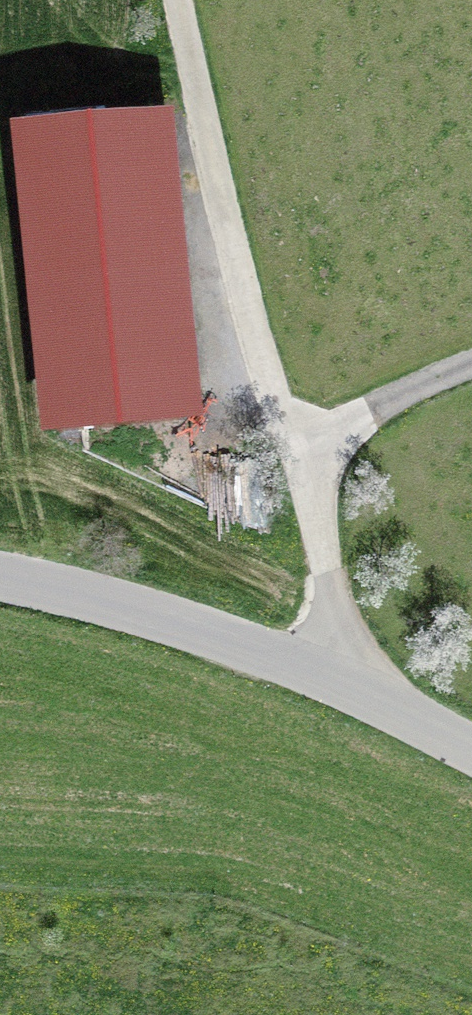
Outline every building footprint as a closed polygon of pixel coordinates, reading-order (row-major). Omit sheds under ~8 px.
[(44,421),(207,410),(185,86),(22,96),(44,421)]
